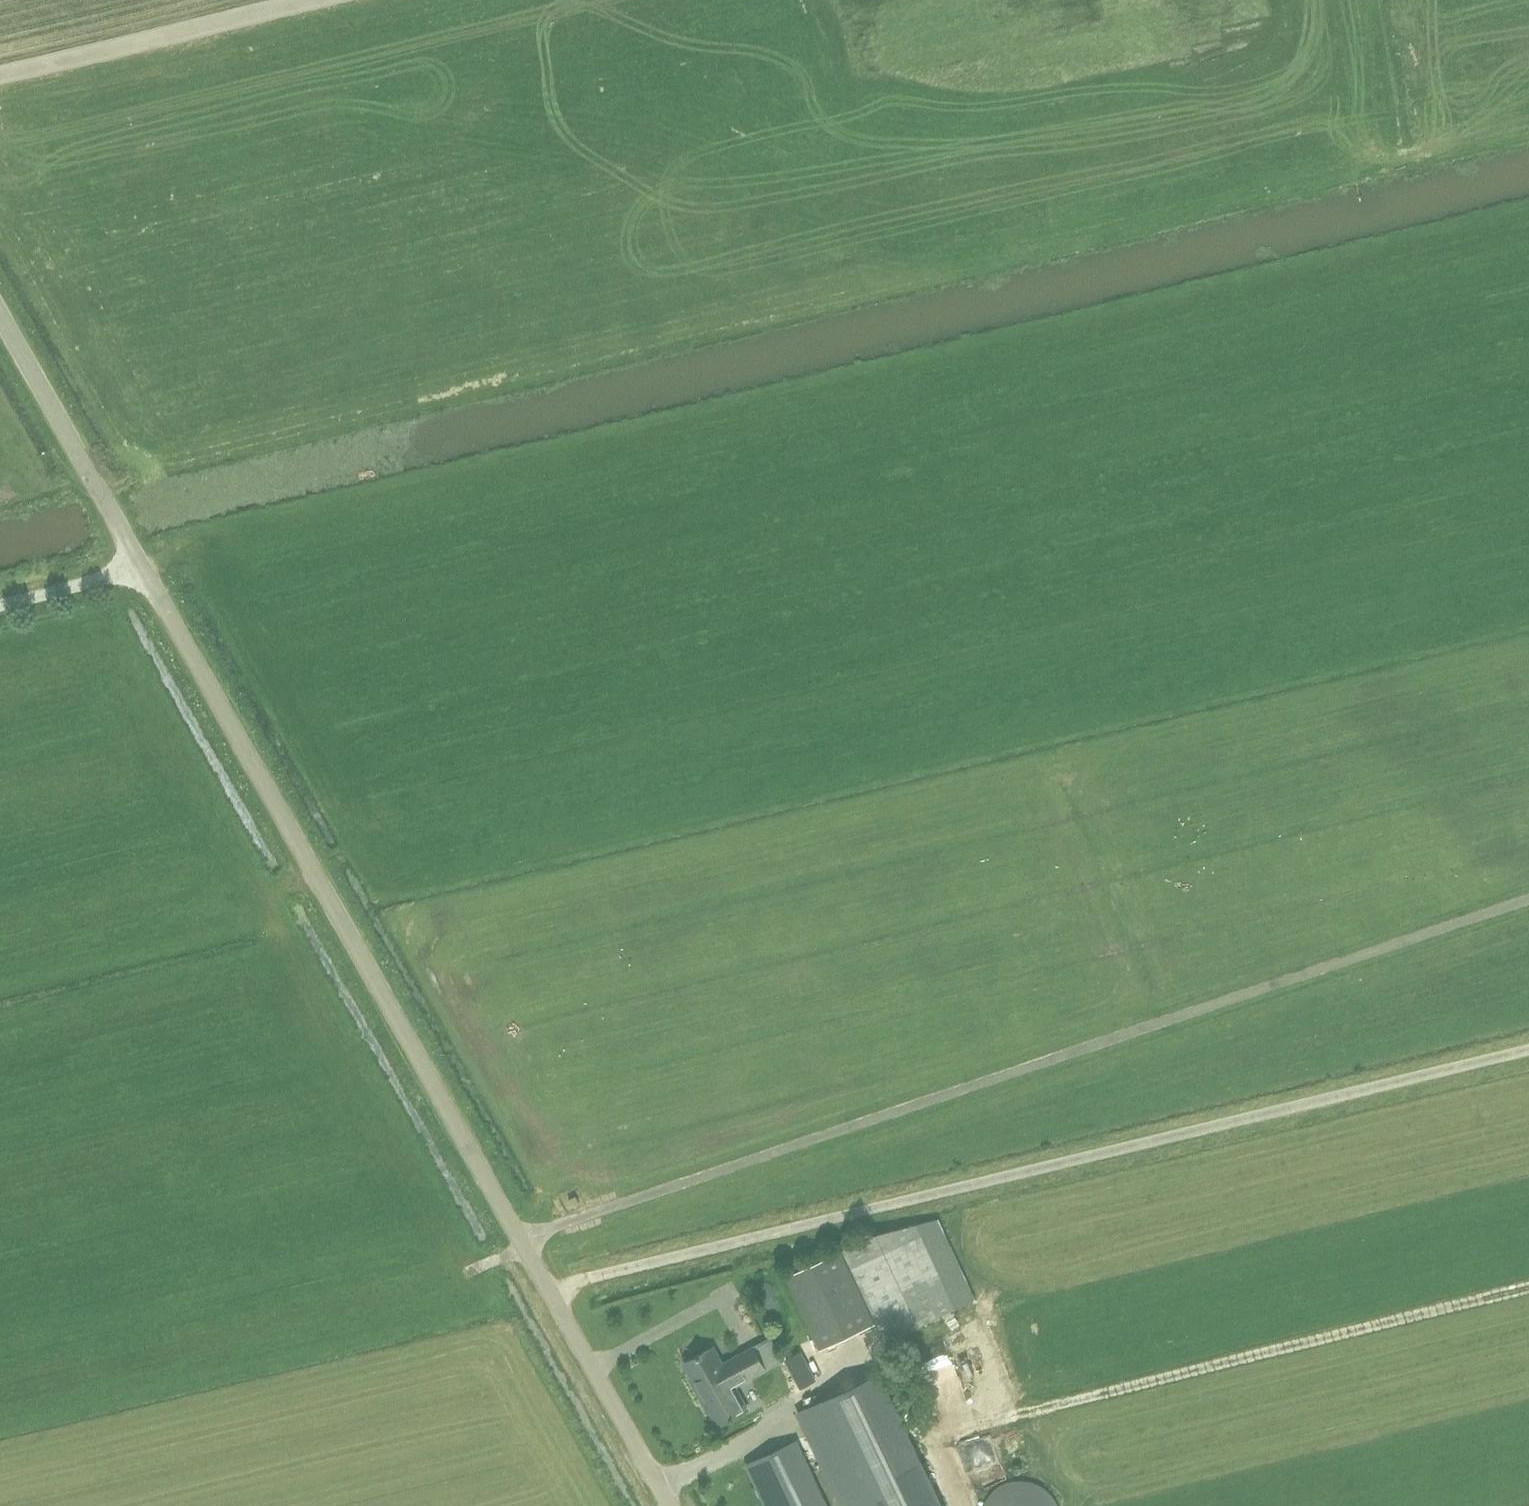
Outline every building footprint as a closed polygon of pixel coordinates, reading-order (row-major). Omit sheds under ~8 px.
[(955,1307),(917,1224),(877,1234),(841,1250),(875,1323),(884,1341),(955,1307)] [(820,1348),(875,1323),(841,1250),(786,1276),(820,1348)] [(718,1425),(747,1410),(739,1394),(735,1387),(767,1370),(754,1347),(723,1365),(713,1347),(686,1362),(694,1376),(690,1378),(697,1391),(704,1404),(706,1403),(718,1425)] [(873,1377),(838,1394),(800,1412),(845,1505),(939,1505),(877,1375),(873,1377)] [(973,1465),(1002,1457),(994,1429),(965,1437),(973,1465)] [(788,1446),(752,1463),(773,1505),(830,1505),(799,1441),(788,1446)] [(1006,1483),(1000,1486),(995,1490),(990,1494),(986,1499),(983,1505),(982,1505),(1060,1505),(1057,1501),(1054,1496),(1049,1491),(1044,1487),(1038,1484),(1032,1482),(1025,1481),(1019,1480),(1012,1481),(1006,1483)]
